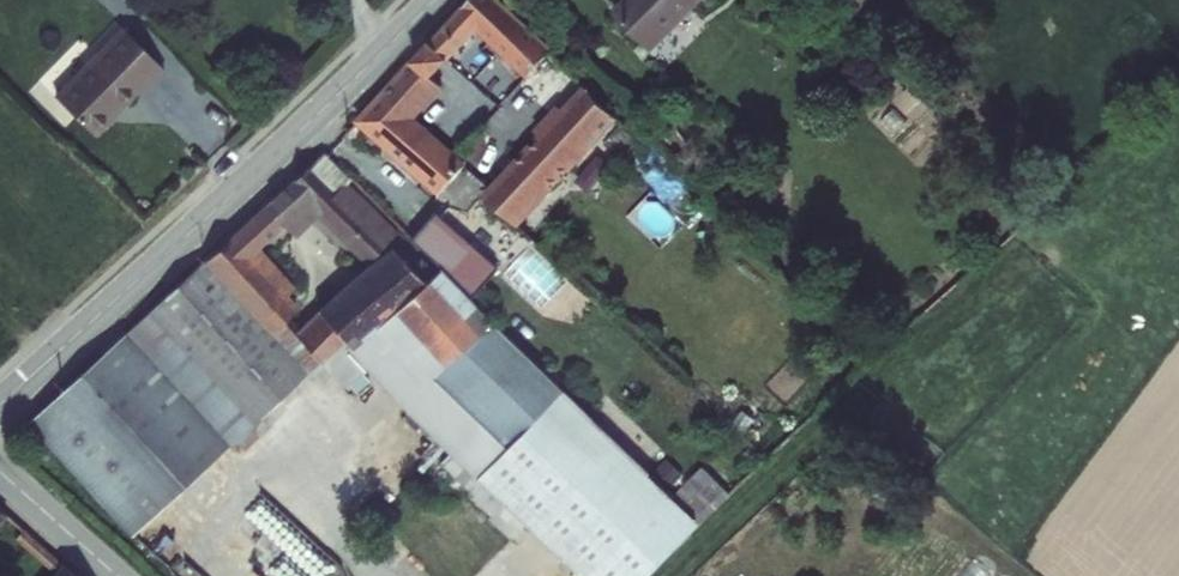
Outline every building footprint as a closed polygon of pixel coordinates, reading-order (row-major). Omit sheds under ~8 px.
[(433,39),(451,55),(481,22),(531,68),(553,42),(507,0),(469,0),(433,39)] [(617,6),(655,40),(694,0),(623,0),(617,6)] [(168,62),(122,17),(78,63),(116,100),(140,76),(148,82),(168,62)] [(433,39),(417,55),(435,72),(451,55),(433,39)] [(435,72),(417,55),(360,118),(443,188),(467,161),(416,115),(444,81),(435,72)] [(78,63),(59,82),(96,119),(116,100),(78,63)] [(516,222),(617,119),(582,85),(559,110),(553,104),(525,133),(535,141),(488,194),(516,222)] [(370,259),(397,231),(344,179),(353,170),(332,149),(317,166),(309,158),(276,188),(298,211),(309,201),(370,259)] [(439,255),(431,265),(400,234),(309,317),(252,255),(287,222),(264,199),(153,303),(160,310),(37,422),(143,533),(351,341),(589,575),(648,575),(706,521),(474,290),(439,255)] [(474,290),(498,264),(439,205),(413,230),(439,255),(474,290)] [(14,515),(0,502),(0,529),(14,515)] [(19,541),(52,575),(81,575),(29,528),(19,541)]
